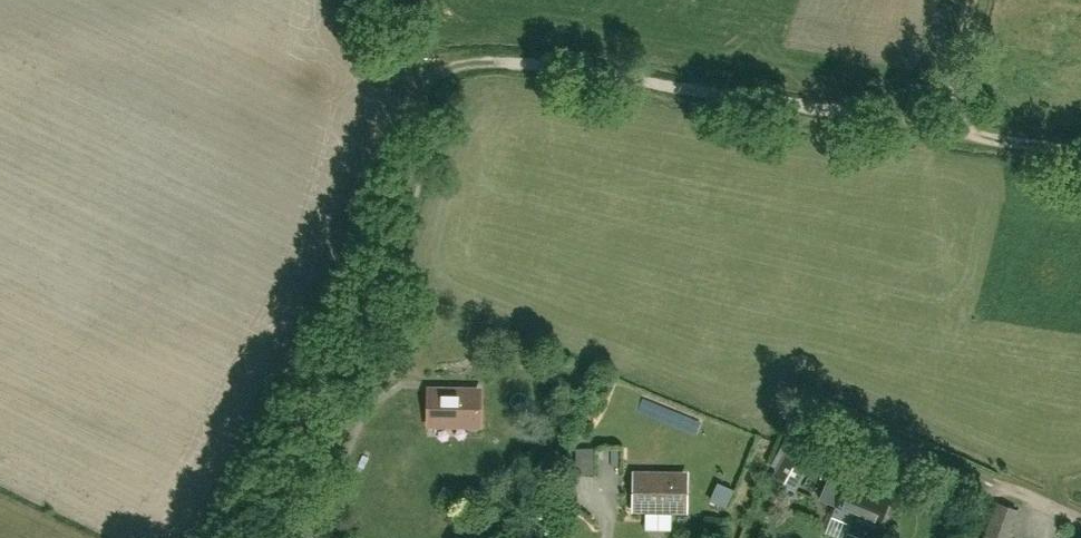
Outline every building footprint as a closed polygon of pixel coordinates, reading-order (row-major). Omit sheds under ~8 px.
[(479,424),(479,390),(440,390),(440,397),(430,397),(430,423),(479,424)] [(586,467),(586,453),(571,453),(571,468),(586,467)] [(685,475),(645,474),(645,481),(636,481),(636,507),(684,508),(685,475)] [(890,498),(847,480),(836,507),(855,515),(852,523),(875,532),(890,498)] [(1018,510),(998,503),(985,537),(1008,537),(1018,510)]
